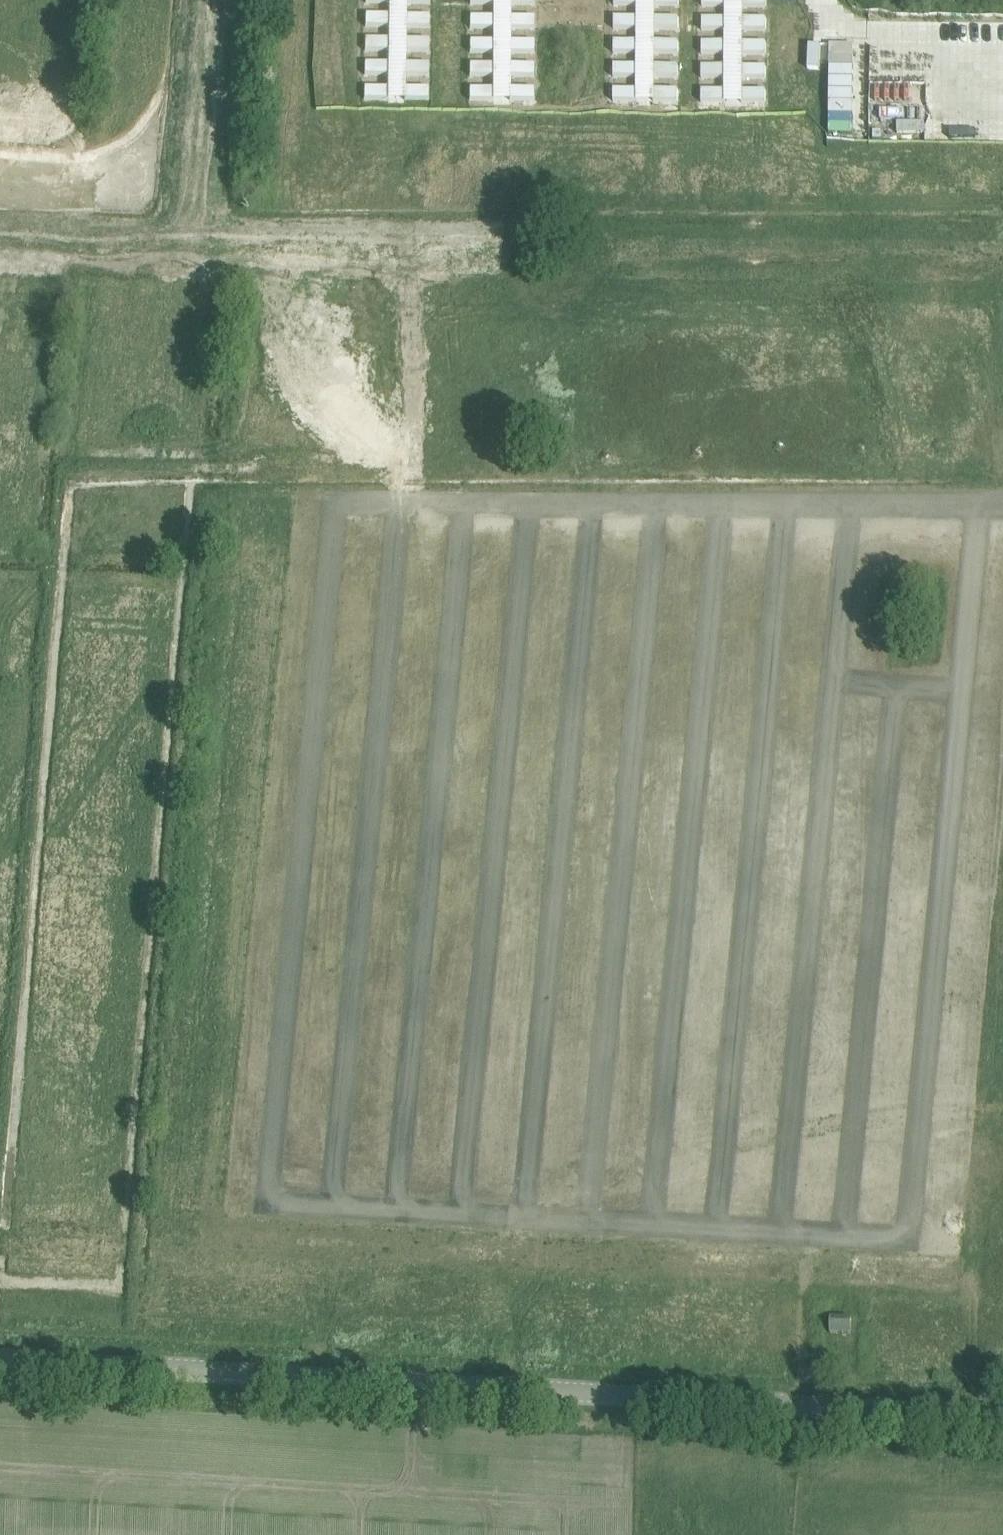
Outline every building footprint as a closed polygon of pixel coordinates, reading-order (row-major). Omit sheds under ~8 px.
[(697,56),(754,56),(754,0),(697,0),(697,56)] [(341,29),(294,129),(329,146),(332,140),(343,146),(338,155),(367,168),(418,60),(389,47),(385,56),(374,51),(376,46),(341,29)] [(454,70),(435,169),(483,178),(480,193),(518,200),(542,71),(509,65),(506,79),(454,70)] [(850,1321),(828,1319),(827,1335),(848,1337),(850,1321)]
